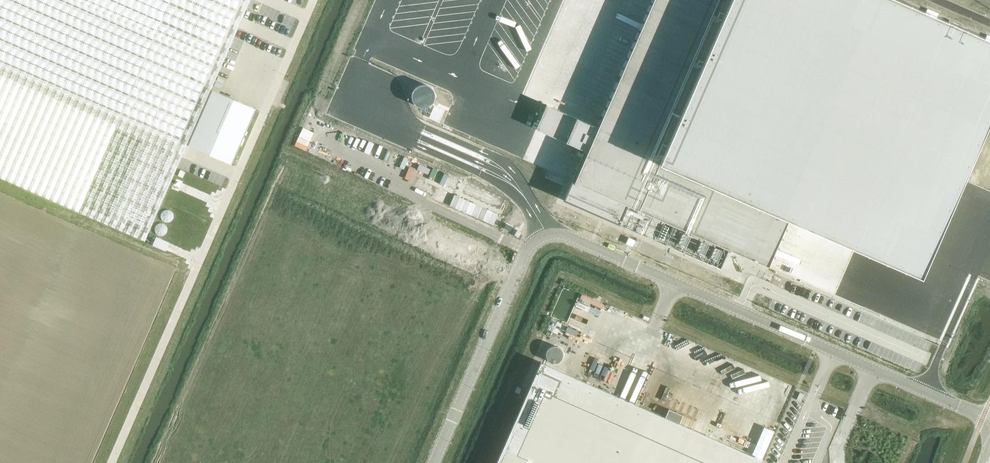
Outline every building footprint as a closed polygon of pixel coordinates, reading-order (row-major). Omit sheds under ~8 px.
[(145,241),(189,139),(212,149),(208,158),(229,168),(254,113),(210,93),(251,0),(0,0),(0,177),(145,241)] [(535,131),(586,154),(573,184),(571,183),(561,205),(719,274),(729,252),(767,269),(788,221),(921,279),(989,122),(989,41),(896,0),(654,0),(597,130),(546,107),(535,131)] [(541,362),(497,462),(761,462),(763,460),(541,362)]
